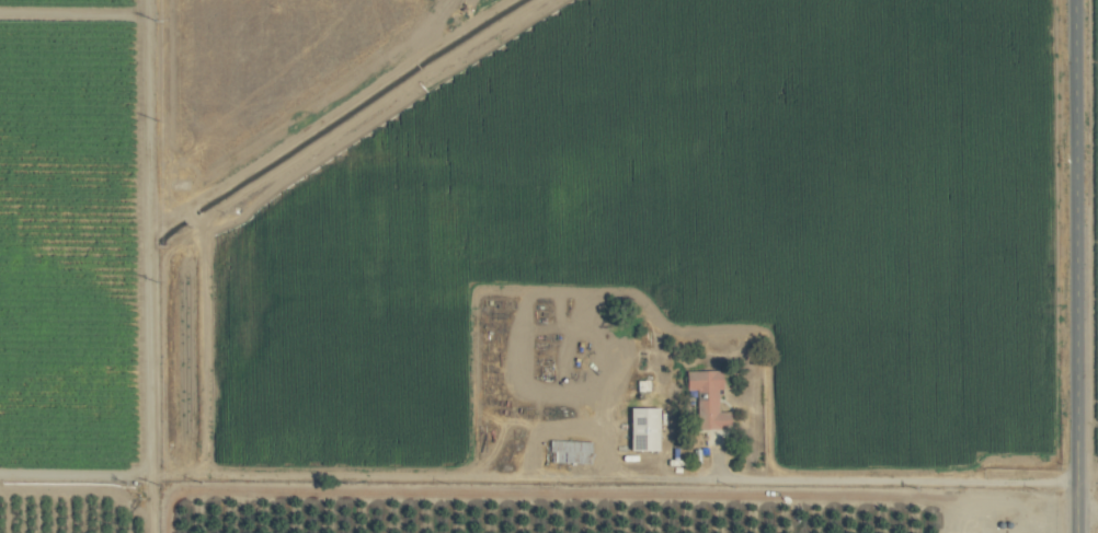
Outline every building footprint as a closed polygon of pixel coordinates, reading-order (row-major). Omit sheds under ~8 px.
[(688,371),(688,391),(700,391),(701,428),(734,428),(733,411),(720,412),(720,389),(725,389),(724,370),(688,371)] [(663,408),(632,407),(631,450),(662,450),(663,408)] [(593,442),(553,440),(552,462),(593,464),(593,442)]
